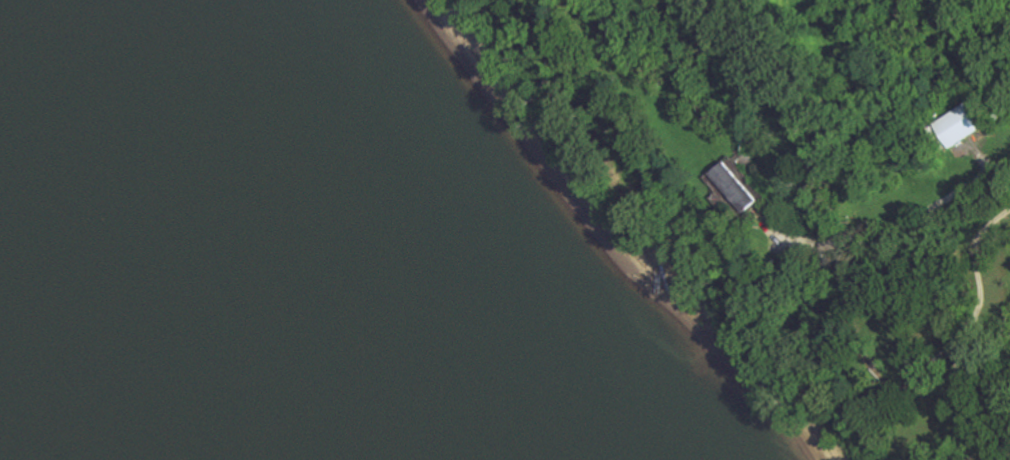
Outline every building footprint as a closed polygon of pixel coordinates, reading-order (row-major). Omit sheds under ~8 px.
[(947,148),(982,129),(968,103),(933,122),(947,148)] [(745,213),(759,200),(723,162),(709,175),(745,213)]
